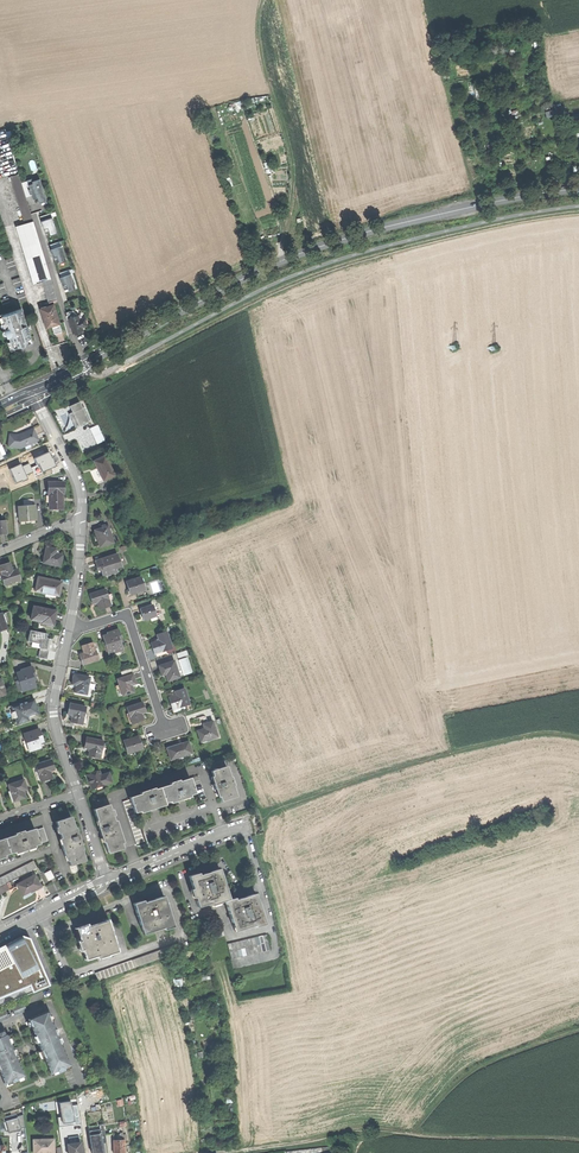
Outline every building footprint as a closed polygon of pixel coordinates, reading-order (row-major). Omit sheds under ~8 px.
[(10,176),(25,223),(33,221),(18,173),(10,176)] [(32,203),(46,199),(39,177),(25,181),(32,203)] [(47,235),(56,233),(53,215),(38,217),(40,229),(45,228),(47,235)] [(37,283),(43,281),(51,278),(33,221),(25,223),(19,225),(37,283)] [(59,241),(50,244),(51,247),(48,249),(51,256),(55,255),(58,263),(66,260),(59,241)] [(5,259),(8,271),(16,269),(12,257),(5,259)] [(64,283),(66,291),(71,289),(66,271),(59,273),(62,284),(64,283)] [(12,279),(14,288),(22,285),(19,277),(12,279)] [(17,295),(20,302),(28,300),(25,292),(17,295)] [(48,301),(56,299),(55,292),(46,294),(48,301)] [(41,309),(47,327),(52,325),(60,323),(53,301),(49,302),(46,303),(47,307),(41,309)] [(22,309),(2,315),(6,327),(4,328),(7,338),(9,337),(13,348),(23,345),(33,341),(22,309)] [(69,319),(73,333),(77,332),(81,330),(80,328),(82,327),(87,325),(85,318),(80,320),(77,321),(76,316),(69,318),(69,319)] [(63,331),(60,323),(52,325),(55,334),(58,333),(63,331)] [(89,420),(83,407),(69,414),(72,420),(75,427),(89,420)] [(90,428),(96,444),(105,441),(99,425),(90,428)] [(19,449),(37,440),(34,435),(31,429),(18,436),(9,435),(7,447),(19,449)] [(92,478),(95,485),(113,476),(103,457),(93,462),(97,469),(89,473),(92,478)] [(49,509),(62,509),(62,494),(63,494),(63,489),(63,482),(48,482),(48,494),(49,494),(49,509)] [(26,520),(34,520),(34,506),(23,507),(18,507),(19,520),(26,520)] [(100,547),(113,543),(108,526),(94,531),(97,540),(100,547)] [(45,547),(42,564),(60,567),(62,555),(58,554),(59,550),(50,548),(45,547)] [(117,554),(95,562),(96,566),(98,570),(101,569),(103,576),(117,571),(115,568),(121,566),(117,554)] [(19,580),(16,570),(12,571),(9,562),(3,564),(0,565),(0,579),(2,578),(4,584),(19,580)] [(35,591),(56,595),(57,592),(58,588),(60,589),(61,582),(37,577),(35,591)] [(126,582),(130,594),(134,593),(144,589),(140,577),(126,582)] [(105,589),(89,594),(92,604),(97,603),(99,610),(105,608),(111,606),(105,589)] [(141,616),(142,620),(150,618),(151,621),(159,619),(158,613),(155,614),(152,605),(139,610),(141,616)] [(40,624),(52,626),(53,619),(55,611),(32,607),(30,620),(41,622),(40,624)] [(38,658),(47,659),(49,649),(51,639),(46,638),(47,634),(29,630),(27,641),(41,644),(38,658)] [(108,654),(122,649),(120,641),(122,640),(120,634),(118,630),(107,633),(107,635),(102,636),(108,654)] [(152,650),(154,655),(172,649),(166,632),(156,635),(158,641),(150,643),(152,650)] [(82,665),(98,660),(93,643),(81,647),(83,654),(79,655),(80,659),(82,665)] [(178,659),(187,656),(186,650),(176,654),(178,659)] [(179,660),(184,676),(192,673),(187,657),(179,660)] [(174,661),(157,666),(158,669),(160,676),(165,675),(167,682),(179,678),(174,661)] [(21,691),(36,686),(33,678),(35,678),(33,672),(31,667),(20,671),(21,672),(16,674),(18,680),(19,680),(20,684),(19,684),(21,691)] [(121,672),(123,677),(132,674),(131,668),(121,672)] [(90,677),(73,674),(72,678),(71,684),(76,685),(75,693),(90,695),(91,689),(88,689),(90,677)] [(123,696),(134,692),(132,685),(136,684),(134,679),(132,674),(123,677),(117,679),(123,696)] [(172,707),(173,713),(190,707),(184,690),(172,694),(173,696),(169,698),(172,707)] [(35,706),(33,699),(8,707),(12,718),(15,717),(17,723),(27,720),(26,717),(38,713),(35,706)] [(127,707),(132,724),(143,721),(141,713),(145,712),(144,708),(142,702),(127,707)] [(86,707),(69,704),(68,709),(67,714),(71,715),(70,722),(82,724),(85,724),(87,714),(84,714),(86,707)] [(199,736),(201,742),(218,736),(212,721),(202,724),(204,728),(197,730),(199,736)] [(28,751),(40,747),(38,742),(43,741),(41,735),(39,728),(23,734),(26,744),(24,745),(25,751),(28,750),(28,751)] [(123,741),(127,753),(141,749),(139,741),(137,736),(123,741)] [(103,740),(86,737),(85,742),(84,747),(89,748),(88,756),(100,758),(103,740)] [(167,749),(170,760),(192,753),(188,742),(176,745),(167,749)] [(35,764),(40,781),(52,777),(50,770),(54,769),(53,764),(51,759),(35,764)] [(209,765),(211,771),(226,766),(224,760),(209,765)] [(211,771),(213,777),(211,777),(213,784),(215,784),(217,789),(214,789),(217,797),(219,796),(221,801),(236,796),(233,786),(234,785),(231,777),(230,777),(226,766),(211,771)] [(89,782),(91,789),(112,782),(109,772),(100,775),(99,770),(86,774),(89,782)] [(151,809),(150,808),(155,806),(156,808),(164,805),(164,803),(168,802),(169,803),(178,800),(177,799),(182,797),(183,799),(191,796),(191,795),(195,793),(190,778),(179,782),(178,780),(170,783),(170,784),(154,790),(154,788),(140,793),(141,794),(130,798),(130,800),(135,813),(141,811),(142,812),(151,809)] [(8,784),(13,801),(19,799),(25,797),(22,790),(27,789),(23,779),(8,784)] [(144,841),(135,813),(130,800),(123,802),(136,844),(144,841)] [(108,804),(94,809),(99,826),(98,826),(99,831),(101,836),(102,836),(108,853),(123,848),(121,842),(114,820),(112,816),(110,810),(108,804)] [(70,865),(84,861),(79,843),(80,843),(78,837),(76,832),(75,833),(70,816),(55,821),(57,827),(55,828),(57,833),(59,832),(61,838),(59,839),(66,861),(68,860),(70,865)] [(115,820),(114,820),(121,842),(122,842),(120,837),(122,836),(118,825),(117,826),(115,820)] [(43,826),(34,829),(39,843),(47,840),(43,826)] [(3,854),(13,851),(21,849),(21,851),(22,851),(24,851),(27,850),(27,849),(26,847),(33,844),(39,843),(34,829),(34,827),(22,831),(22,830),(14,833),(14,834),(0,838),(0,855),(3,854)] [(36,868),(33,861),(0,877),(0,886),(36,868)] [(224,901),(229,899),(222,877),(219,878),(216,870),(205,873),(199,875),(198,873),(189,876),(195,896),(194,897),(197,907),(218,900),(218,903),(224,901)] [(49,881),(54,878),(50,871),(45,874),(49,881)] [(41,886),(35,874),(29,877),(23,880),(16,884),(22,896),(32,891),(41,886)] [(234,898),(229,899),(224,901),(231,923),(233,922),(236,930),(253,924),(254,927),(264,924),(257,901),(255,902),(252,894),(242,897),(235,899),(234,898)] [(132,904),(140,926),(142,925),(145,933),(163,927),(164,930),(174,927),(166,904),(163,905),(160,897),(150,900),(143,903),(143,900),(132,904)] [(87,925),(76,928),(80,941),(78,942),(80,950),(82,949),(86,959),(97,955),(106,952),(107,954),(117,951),(110,929),(107,930),(104,921),(95,924),(87,927),(87,925)] [(230,952),(267,942),(265,934),(228,944),(230,952)] [(44,982),(22,937),(0,949),(0,1000),(44,982)] [(269,950),(267,942),(230,952),(232,960),(269,950)] [(111,967),(113,975),(181,951),(178,943),(111,967)] [(97,980),(113,975),(111,967),(94,973),(97,980)] [(13,1007),(16,1015),(27,1010),(24,1003),(13,1007)] [(9,1018),(6,1010),(0,1013),(0,1022),(9,1018)] [(46,1011),(28,1019),(36,1037),(39,1044),(40,1043),(42,1048),(41,1049),(51,1072),(56,1070),(57,1072),(64,1069),(63,1067),(69,1065),(64,1053),(61,1045),(60,1046),(53,1028),(54,1028),(46,1011)] [(0,1031),(0,1070),(5,1082),(11,1080),(12,1081),(18,1079),(17,1077),(23,1075),(15,1054),(13,1055),(11,1051),(12,1050),(8,1039),(6,1034),(4,1035),(2,1030),(0,1031)] [(5,1131),(24,1128),(22,1116),(3,1119),(5,1131)] [(92,1152),(104,1152),(101,1133),(97,1133),(97,1135),(90,1136),(92,1152)] [(47,1140),(33,1140),(34,1152),(54,1152),(53,1142),(47,1142),(47,1140)] [(114,1152),(125,1152),(124,1140),(113,1140),(114,1152)] [(68,1144),(68,1150),(69,1152),(82,1152),(80,1143),(68,1144)]
